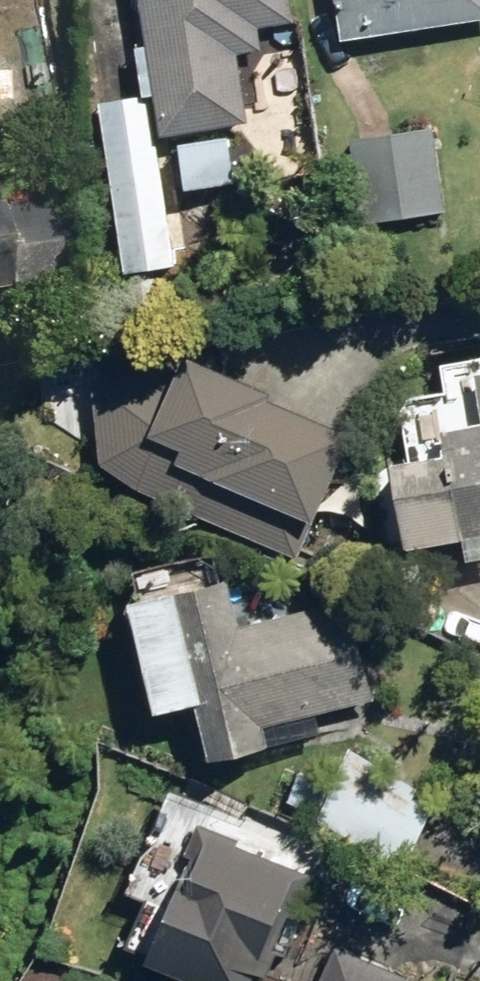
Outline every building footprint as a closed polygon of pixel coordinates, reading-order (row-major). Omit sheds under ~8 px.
[(144,138),(234,122),(222,54),(247,50),(243,29),(280,22),(276,0),(120,0),(144,138)] [(325,46),(479,20),(479,0),(318,0),(325,46)] [(85,104),(108,275),(158,268),(137,98),(85,104)] [(341,140),(353,224),(436,214),(425,128),(341,140)] [(161,149),(169,214),(221,207),(213,142),(161,149)] [(61,276),(49,194),(0,201),(0,285),(61,276)] [(123,488),(288,559),(340,437),(160,360),(80,385),(89,465),(123,488)] [(447,563),(479,558),(479,375),(457,379),(465,425),(413,434),(418,456),(364,466),(379,552),(442,540),(447,563)] [(173,707),(187,765),(310,734),(305,713),(367,698),(344,599),(220,629),(209,580),(99,606),(127,718),(173,707)] [(303,826),(395,869),(431,795),(339,751),(329,771),(301,758),(280,803),(307,815),(303,826)] [(235,976),(251,980),(253,980),(260,961),(252,958),(283,874),(217,849),(221,841),(177,825),(165,857),(170,859),(157,893),(148,890),(119,965),(163,980),(233,980),(235,976)] [(324,949),(310,980),(401,980),(324,949)]
